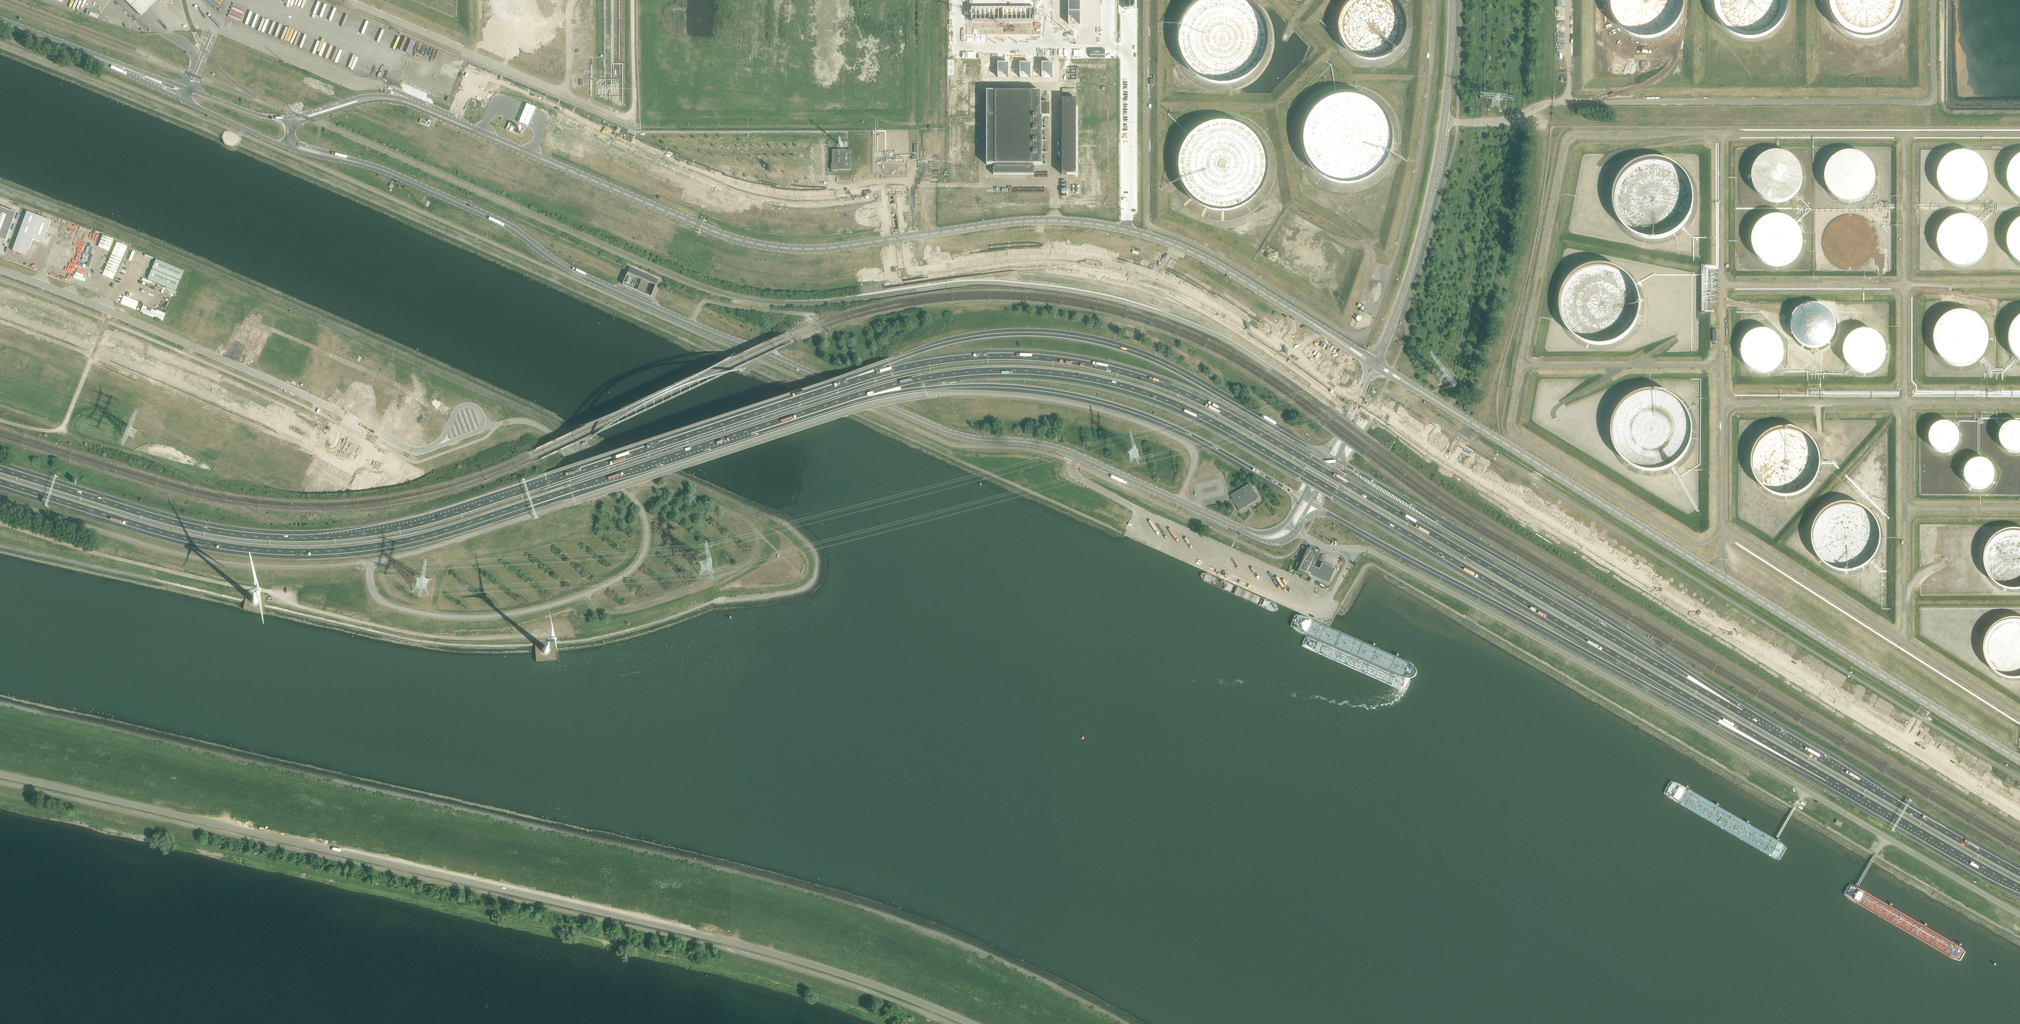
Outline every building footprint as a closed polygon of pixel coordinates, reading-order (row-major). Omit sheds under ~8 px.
[(139,18),(158,0),(121,0),(139,18)] [(1079,0),(1067,0),(1067,24),(1079,24),(1079,0)] [(1261,59),(1267,46),(1268,31),(1264,17),(1256,4),(1251,0),(1196,0),(1190,5),(1182,17),(1178,32),(1180,47),(1186,60),(1196,71),(1209,78),(1224,80),(1239,77),(1251,70),(1261,59)] [(1362,60),(1380,60),(1397,50),(1406,33),(1405,14),(1396,0),(1347,0),(1344,2),(1337,16),(1336,27),(1336,32),(1345,50),(1362,60)] [(1682,16),(1686,4),(1686,0),(1611,0),(1612,10),(1618,21),(1627,29),(1638,34),(1650,36),(1663,33),(1674,26),(1682,16)] [(1784,18),(1789,6),(1789,0),(1714,0),(1715,10),(1721,20),(1729,29),(1740,35),(1752,37),(1765,35),(1776,28),(1784,18)] [(1901,17),(1905,5),(1905,0),(1828,0),(1830,11),(1836,22),(1845,30),(1857,36),(1869,37),(1882,34),(1893,27),(1901,17)] [(1035,1),(971,1),(971,22),(1035,22),(1035,1)] [(97,18),(99,12),(91,9),(89,15),(97,18)] [(1010,63),(999,63),(999,77),(1010,77),(1010,63)] [(1032,63),(1021,63),(1021,77),(1032,77),(1032,63)] [(1054,63),(1043,63),(1043,77),(1054,77),(1054,63)] [(622,75),(601,76),(600,84),(596,86),(597,97),(601,99),(623,104),(622,75)] [(1376,170),(1386,159),(1392,145),(1393,130),(1389,116),(1380,103),(1368,94),(1354,90),(1339,90),(1325,95),(1313,105),(1306,117),(1302,132),(1304,146),(1310,160),(1320,171),(1333,178),(1348,180),(1362,177),(1376,170)] [(1041,92),(987,92),(987,165),(995,165),(995,168),(993,168),(993,175),(1034,175),(1034,168),(1034,165),(1042,165),(1042,116),(1041,116),(1041,92)] [(1062,99),(1062,175),(1076,175),(1076,99),(1062,99)] [(536,108),(526,104),(519,121),(529,125),(536,108)] [(1252,199),(1262,188),(1269,175),(1270,160),(1267,145),(1259,133),(1247,123),(1233,118),(1218,117),(1203,122),(1191,131),(1188,135),(1182,143),(1178,158),(1179,174),(1185,188),(1196,199),(1209,206),(1224,209),(1239,206),(1252,199)] [(509,121),(506,130),(521,135),(524,124),(520,123),(519,124),(509,121)] [(831,171),(836,171),(836,170),(851,170),(851,150),(832,150),(832,165),(831,165),(831,171)] [(1764,199),(1780,202),(1795,197),(1803,184),(1804,171),(1797,158),(1782,150),(1766,152),(1756,162),(1752,175),(1754,187),(1764,199)] [(1837,199),(1852,203),(1867,197),(1876,185),(1877,172),(1870,158),(1855,151),(1839,153),(1828,163),(1824,176),(1827,188),(1837,199)] [(1949,200),(1964,204),(1979,198),(1988,186),(1989,173),(1982,159),(1966,151),(1950,154),(1940,163),(1936,176),(1938,188),(1949,200)] [(2019,200),(2019,154),(2010,163),(2006,176),(2008,188),(2019,200)] [(1633,234),(1655,240),(1676,233),(1688,220),(1694,199),(1688,178),(1673,164),(1656,159),(1637,163),(1624,172),(1615,188),(1614,205),(1620,222),(1633,234)] [(0,207),(0,239),(5,241),(16,213),(0,207)] [(51,221),(27,212),(13,251),(27,256),(33,240),(42,243),(51,221)] [(1764,263),(1779,267),(1794,261),(1802,249),(1803,236),(1796,222),(1781,215),(1765,217),(1755,227),(1751,240),(1753,252),(1764,263)] [(1949,264),(1965,267),(1979,262),(1988,249),(1989,236),(1982,223),(1967,215),(1951,217),(1940,227),(1936,240),(1939,252),(1949,264)] [(1853,267),(1867,262),(1874,248),(1875,240),(1870,223),(1857,217),(1849,216),(1832,221),(1827,232),(1825,245),(1829,258),(1844,266),(1849,266),(1853,267)] [(2019,264),(2019,219),(2011,227),(2007,240),(2010,252),(2019,263),(2019,264)] [(113,240),(103,236),(98,247),(109,251),(113,240)] [(113,280),(127,247),(117,242),(110,258),(103,275),(113,280)] [(157,259),(148,279),(176,291),(185,271),(157,259)] [(1580,339),(1602,344),(1623,337),(1635,325),(1640,303),(1634,283),(1619,269),(1602,264),(1584,268),(1570,277),(1561,293),(1560,310),(1566,327),(1580,339)] [(630,267),(627,273),(656,286),(658,280),(630,267)] [(136,309),(139,301),(124,295),(121,303),(136,309)] [(144,304),(140,312),(162,321),(166,313),(144,304)] [(1803,346),(1817,348),(1829,343),(1837,331),(1834,314),(1823,305),(1812,304),(1799,310),(1793,319),(1793,334),(1803,346)] [(1855,315),(1875,318),(1876,309),(1856,306),(1855,315)] [(1780,320),(1783,313),(1773,308),(1770,315),(1780,320)] [(1945,364),(1962,369),(1978,365),(1990,352),(1993,333),(1984,316),(1966,308),(1949,310),(1937,320),(1931,337),(1934,352),(1945,364)] [(2019,363),(2019,312),(2011,319),(2005,335),(2008,351),(2019,363)] [(1751,370),(1765,373),(1777,368),(1785,356),(1782,339),(1771,330),(1760,329),(1747,335),(1741,344),(1742,359),(1751,370)] [(1854,370),(1867,373),(1879,368),(1887,356),(1885,339),(1873,330),(1862,329),(1850,335),(1843,344),(1844,359),(1854,370)] [(1632,465),(1654,471),(1675,464),(1687,451),(1693,430),(1686,409),(1672,395),(1655,391),(1636,394),(1623,403),(1614,419),(1613,436),(1619,453),(1632,465)] [(1937,452),(1946,453),(1954,450),(1960,441),(1959,430),(1950,422),(1941,421),(1933,425),(1928,433),(1929,444),(1937,452)] [(2016,454),(2019,453),(2019,423),(2011,422),(2003,426),(1999,434),(2000,445),(2007,452),(2016,454)] [(1766,489),(1785,495),(1803,491),(1816,478),(1821,458),(1812,438),(1795,427),(1774,429),(1759,439),(1752,455),(1755,475),(1766,489)] [(1972,488),(1981,490),(1989,487),(1995,478),(1994,466),(1985,458),(1976,458),(1968,462),(1963,470),(1965,481),(1972,488)] [(1249,484),(1235,492),(1230,495),(1233,500),(1234,499),(1236,503),(1235,503),(1239,510),(1246,506),(1258,499),(1254,493),(1251,489),(1252,489),(1249,484)] [(1826,564),(1845,570),(1862,566),(1875,553),(1880,533),(1872,513),(1854,503),(1833,504),(1819,514),(1812,531),(1814,550),(1826,564)] [(2010,529),(2000,531),(1992,537),(1986,545),(1983,555),(1983,566),(1987,575),(1994,583),(2003,588),(2013,590),(2019,589),(2019,529),(2010,529)] [(1307,548),(1302,561),(1301,561),(1300,561),(1299,561),(1299,562),(1298,562),(1297,563),(1297,564),(1296,564),(1296,565),(1296,566),(1296,567),(1296,568),(1297,569),(1297,570),(1298,570),(1297,572),(1307,577),(1308,575),(1329,584),(1329,582),(1336,569),(1330,566),(1322,563),(1319,569),(1312,566),(1314,562),(1315,562),(1321,550),(1320,549),(1319,550),(1310,546),(1309,549),(1307,548)] [(2011,617),(2001,620),(1992,626),(1986,634),(1983,644),(1984,654),(1987,664),(1994,672),(2003,677),(2014,679),(2019,678),(2019,618),(2011,617)]
